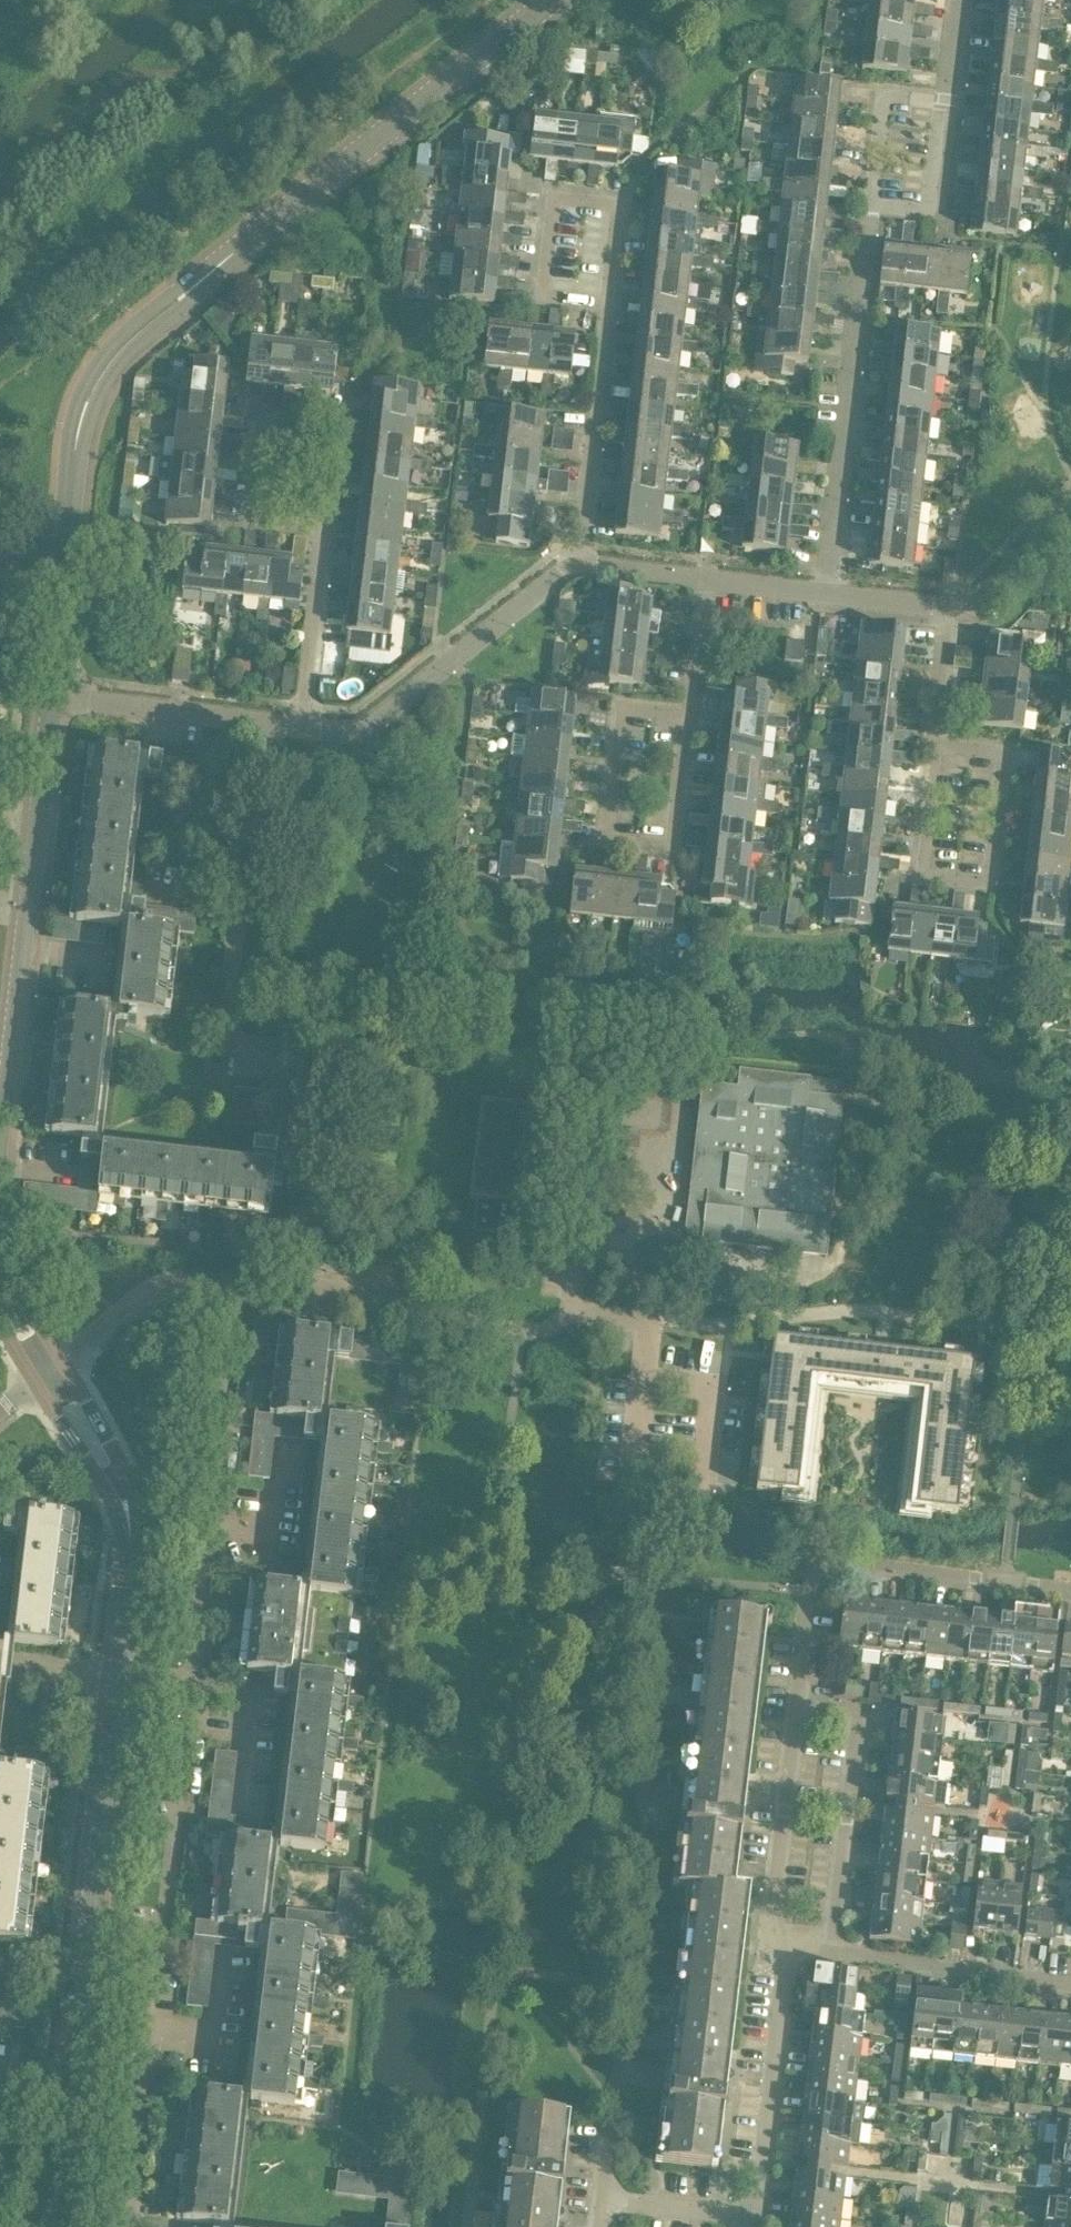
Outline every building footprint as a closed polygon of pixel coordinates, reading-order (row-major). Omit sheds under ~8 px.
[(870,7),(914,12),(915,0),(871,0),(870,7)] [(996,20),(1040,25),(1039,31),(1050,32),(1052,21),(1041,20),(1042,4),(1005,0),(999,0),(996,20)] [(870,7),(867,28),(911,33),(914,12),(870,7)] [(827,12),(826,23),(836,24),(838,13),(827,12)] [(996,20),(994,42),(1038,47),(1039,31),(1040,25),(996,20)] [(1052,21),(1050,32),(1061,33),(1063,22),(1052,21)] [(836,24),(826,23),(824,34),(835,36),(836,24)] [(867,28),(865,49),(909,54),(911,33),(867,28)] [(994,42),(991,63),(1035,68),(1034,74),(1045,75),(1047,64),(1036,63),(1038,47),(994,42)] [(553,60),(564,62),(565,51),(554,49),(553,60)] [(909,54),(865,49),(862,71),(906,76),(909,54)] [(565,51),(564,62),(568,62),(567,64),(585,66),(586,53),(565,51)] [(659,55),(636,52),(656,79),(659,55)] [(595,65),(606,67),(607,56),(586,53),(585,66),(595,67),(595,65)] [(607,56),(606,67),(617,68),(619,57),(607,56)] [(991,63),(989,85),(1033,89),(1034,74),(1035,68),(991,63)] [(1047,64),(1045,75),(1056,76),(1058,65),(1047,64)] [(819,76),(830,77),(832,66),(821,65),(819,76)] [(794,104),(838,109),(840,87),(797,82),(794,104)] [(989,85),(986,106),(1030,110),(1029,116),(1040,117),(1042,106),(1031,105),(1033,89),(989,85)] [(748,87),(747,99),(758,100),(759,89),(748,87)] [(758,100),(747,99),(746,110),(757,111),(758,100)] [(792,125),(835,130),(838,109),(794,104),(792,125)] [(986,106),(984,127),(1028,132),(1029,116),(1030,110),(986,106)] [(1042,106),(1040,117),(1051,119),(1053,107),(1042,106)] [(530,160),(552,163),(557,119),(535,116),(530,160)] [(599,124),(594,168),(617,170),(617,165),(622,165),(632,157),(636,121),(600,117),(599,124)] [(552,163),(573,165),(578,121),(557,119),(552,163)] [(573,165),(594,168),(599,124),(578,121),(573,165)] [(789,147),(833,152),(835,130),(792,125),(789,147)] [(984,127),(981,148),(1025,153),(1025,158),(1036,160),(1037,148),(1026,147),(1028,132),(984,127)] [(744,130),(742,141),(753,142),(754,131),(744,130)] [(467,151),(464,173),(508,178),(511,156),(507,156),(508,141),(466,136),(464,151),(467,151)] [(753,142),(742,141),(741,152),(752,154),(753,142)] [(787,168),(830,173),(833,152),(789,147),(787,168)] [(981,148),(979,169),(1023,174),(1025,158),(1025,153),(981,148)] [(1037,148),(1036,160),(1047,161),(1048,150),(1037,148)] [(418,157),(417,168),(428,169),(429,158),(418,157)] [(733,172),(744,173),(745,162),(734,161),(733,172)] [(657,173),(655,195),(698,200),(712,202),(716,167),(681,163),(679,176),(657,173)] [(428,169),(417,168),(416,179),(426,180),(428,169)] [(784,189),(828,194),(830,173),(787,168),(785,183),(784,189)] [(979,169),(977,190),(1020,195),(1020,201),(1031,202),(1032,191),(1021,190),(1023,174),(979,169)] [(464,173),(462,194),(506,200),(508,178),(464,173)] [(762,192),(773,193),(774,182),(763,181),(762,192)] [(782,210),(825,215),(828,194),(784,189),(785,183),(774,182),(773,193),(783,195),(782,210)] [(977,190),(974,212),(1018,216),(1020,201),(1020,195),(977,190)] [(1032,191),(1031,202),(1042,203),(1043,192),(1032,191)] [(462,194),(459,216),(503,221),(506,200),(462,194)] [(655,195),(652,216),(696,221),(695,227),(702,228),(706,228),(708,217),(697,216),(698,200),(655,195)] [(413,199),(412,210),(423,211),(424,200),(413,199)] [(423,211),(412,210),(411,221),(422,223),(423,211)] [(779,232),(823,237),(825,215),(782,210),(780,226),(779,232)] [(1018,216),(974,212),(972,234),(1015,239),(1018,216)] [(459,216),(457,237),(501,242),(503,221),(459,216)] [(652,216),(650,237),(700,243),(702,228),(695,227),(696,221),(652,216)] [(708,217),(706,228),(717,230),(719,219),(708,217)] [(757,235),(768,236),(769,225),(758,223),(757,235)] [(777,253),(820,258),(823,237),(779,232),(780,226),(769,225),(768,236),(778,237),(777,253)] [(1045,247),(1056,248),(1058,237),(1047,236),(1045,247)] [(457,237),(454,258),(498,263),(501,242),(457,237)] [(650,237),(647,259),(691,264),(690,269),(701,271),(703,260),(698,259),(700,243),(650,237)] [(409,241),(407,252),(418,254),(419,242),(409,241)] [(880,287),(896,289),(902,289),(907,246),(885,243),(880,287)] [(908,290),(923,292),(928,248),(907,246),(902,289),(896,289),(895,300),(906,301),(908,290)] [(923,292),(939,294),(944,294),(949,250),(928,248),(923,292)] [(949,250),(944,294),(939,294),(937,305),(948,306),(950,295),(966,297),(971,253),(949,250)] [(418,254),(407,252),(405,273),(424,275),(426,255),(418,254)] [(774,274),(818,279),(820,258),(777,253),(775,269),(774,274)] [(454,258),(452,279),(496,284),(498,263),(454,258)] [(647,259),(645,280),(689,285),(690,269),(691,264),(647,259)] [(703,260),(701,271),(712,272),(714,261),(703,260)] [(752,277),(763,279),(764,267),(753,266),(752,277)] [(772,295),(815,300),(818,279),(774,274),(775,269),(764,267),(763,279),(773,280),(772,295)] [(269,284),(280,286),(281,275),(270,274),(269,284)] [(402,300),(413,302),(416,276),(405,274),(402,300)] [(281,275),(280,286),(291,287),(293,276),(281,275)] [(311,290),(322,291),(324,280),(313,279),(311,290)] [(496,284),(452,279),(449,301),(493,306),(496,284)] [(324,280),(322,291),(334,292),(335,281),(324,280)] [(645,280),(642,301),(686,306),(685,312),(697,313),(698,302),(687,300),(689,285),(645,280)] [(772,295),(770,311),(769,316),(813,322),(815,300),(772,295)] [(905,312),(906,301),(895,300),(893,311),(905,312)] [(642,301),(640,322),(684,327),(685,312),(686,306),(642,301)] [(698,302),(697,313),(708,314),(709,303),(698,302)] [(948,306),(937,305),(936,316),(947,317),(948,306)] [(747,320),(758,321),(759,310),(748,308),(747,320)] [(769,322),(767,338),(811,343),(813,322),(769,316),(770,311),(759,310),(758,321),(769,322)] [(640,322),(637,344),(681,349),(680,354),(692,356),(693,345),(682,343),(684,327),(640,322)] [(484,370),(501,371),(506,372),(511,328),(489,326),(486,351),(477,350),(475,368),(484,369),(484,370)] [(512,373),(527,375),(532,331),(511,328),(506,372),(501,371),(499,382),(510,384),(512,373)] [(896,329),(894,351),(937,356),(940,334),(896,329)] [(527,375),(543,376),(548,377),(553,333),(532,331),(527,375)] [(553,333),(548,377),(543,376),(542,387),(553,389),(554,378),(571,380),(576,336),(553,333)] [(290,390),(311,392),(316,348),(317,337),(296,335),(295,346),(290,390)] [(811,343),(767,338),(758,337),(754,372),(793,376),(795,363),(808,365),(811,343)] [(246,384),(268,387),(273,343),(242,340),(240,358),(249,359),(246,384)] [(268,387),(290,390),(295,346),(273,343),(268,387)] [(637,344),(635,365),(679,370),(680,354),(681,349),(637,344)] [(693,345),(692,356),(703,357),(704,346),(693,345)] [(316,348),(311,392),(333,395),(338,351),(316,348)] [(975,350),(974,361),(985,362),(986,351),(975,350)] [(894,351),(891,373),(935,378),(937,356),(894,351)] [(726,366),(737,367),(738,356),(728,354),(726,366)] [(183,375),(181,397),(224,403),(227,380),(222,380),(224,364),(190,361),(188,376),(183,375)] [(985,362),(974,361),(972,372),(983,373),(985,362)] [(635,365),(632,386),(676,391),(675,397),(687,398),(688,387),(677,386),(679,370),(635,365)] [(891,373),(889,394),(932,399),(935,378),(891,373)] [(135,381),(134,392),(144,393),(146,382),(135,381)] [(509,395),(510,384),(499,382),(498,393),(509,395)] [(375,383),(371,420),(415,425),(414,431),(425,432),(426,421),(415,419),(419,389),(375,383)] [(632,386),(630,407),(674,413),(675,397),(676,391),(632,386)] [(553,389),(542,387),(540,398),(552,400),(553,389)] [(688,387),(687,398),(698,400),(699,388),(688,387)] [(144,393),(134,392),(132,403),(143,404),(144,393)] [(970,392),(969,403),(980,404),(981,393),(970,392)] [(889,394),(886,415),(930,420),(932,399),(889,394)] [(181,397),(178,419),(222,424),(224,403),(181,397)] [(980,404),(969,403),(967,414),(978,416),(980,404)] [(498,434),(542,440),(544,417),(501,412),(501,408),(488,406),(486,414),(500,418),(498,434)] [(630,407),(627,429),(671,434),(670,439),(682,441),(683,430),(672,428),(674,413),(630,407)] [(886,415),(884,437),(928,442),(930,420),(886,415)] [(178,419),(176,440),(219,445),(222,424),(178,419)] [(371,420),(369,441),(412,446),(414,431),(415,425),(371,420)] [(437,422),(426,421),(425,432),(436,433),(437,422)] [(130,423),(129,434),(139,435),(141,424),(130,423)] [(718,439),(729,441),(730,429),(719,428),(718,439)] [(627,429),(625,450),(669,455),(670,439),(671,434),(627,429)] [(683,430),(682,441),(693,442),(694,431),(683,430)] [(139,435),(129,434),(127,445),(138,447),(139,435)] [(495,456),(539,461),(542,440),(498,434),(496,450),(495,456)] [(965,435),(964,446),(975,447),(976,436),(965,435)] [(884,437),(881,458),(925,463),(928,442),(884,437)] [(176,440),(173,461),(217,466),(219,445),(176,440)] [(369,441),(366,462),(410,467),(409,473),(420,474),(421,463),(410,462),(412,446),(369,441)] [(752,464),(796,469),(798,447),(754,442),(752,464)] [(975,447),(964,446),(962,457),(973,458),(975,447)] [(473,459),(484,460),(485,449),(474,447),(473,459)] [(495,461),(493,477),(537,482),(539,461),(495,456),(496,450),(485,449),(484,460),(495,461)] [(625,450),(622,471),(666,476),(666,482),(677,483),(678,472),(667,470),(669,455),(625,450)] [(881,458),(879,479),(923,484),(925,463),(881,458)] [(160,481),(171,482),(214,487),(217,466),(173,461),(162,460),(160,481)] [(366,462),(364,483),(407,488),(409,473),(410,467),(366,462)] [(421,463),(420,474),(431,475),(432,464),(421,463)] [(749,485),(793,490),(796,469),(752,464),(750,480),(749,485)] [(125,465),(124,476),(134,478),(136,466),(125,465)] [(622,471),(620,492),(664,497),(666,482),(666,476),(622,471)] [(678,472),(677,483),(688,484),(689,473),(678,472)] [(134,478),(124,476),(122,488),(133,489),(134,478)] [(955,476),(953,488),(964,489),(966,478),(955,476)] [(493,477),(491,492),(490,498),(534,503),(535,493),(546,494),(547,483),(537,482),(493,477)] [(727,489),(738,490),(739,479),(728,477),(727,489)] [(749,491),(747,506),(791,512),(793,490),(749,485),(750,480),(739,479),(738,490),(749,491)] [(879,479),(876,500),(920,505),(923,484),(879,479)] [(171,482),(168,503),(212,508),(214,487),(171,482)] [(364,483),(361,505),(405,510),(404,515),(415,517),(416,505),(406,504),(407,488),(364,483)] [(964,489),(953,488),(952,499),(963,500),(964,489)] [(468,501),(479,502),(480,491),(469,490),(468,501)] [(491,492),(480,491),(479,502),(490,504),(488,520),(498,521),(496,544),(529,547),(534,503),(490,498),(491,492)] [(620,492),(618,513),(661,519),(661,524),(672,525),(674,514),(662,513),(664,497),(620,492)] [(121,498),(117,530),(117,532),(128,534),(132,499),(121,498)] [(876,500),(874,522),(918,526),(923,527),(925,506),(920,505),(876,500)] [(212,508),(168,503),(166,526),(209,531),(212,508)] [(361,505),(359,526),(402,531),(404,515),(405,510),(361,505)] [(416,505),(415,517),(426,518),(427,507),(416,505)] [(747,506),(745,522),(744,528),(788,533),(791,512),(747,506)] [(661,519),(618,513),(615,536),(659,541),(661,524),(661,519)] [(685,515),(674,514),(672,525),(683,527),(685,515)] [(950,519),(948,530),(959,531),(961,520),(950,519)] [(722,531),(733,532),(734,521),(723,520),(722,531)] [(745,522),(734,521),(733,532),(744,533),(742,550),(786,555),(788,533),(744,528),(745,522)] [(874,522),(871,543),(915,548),(918,526),(874,522)] [(359,526),(356,548),(400,553),(402,531),(359,526)] [(959,531),(948,530),(947,541),(958,542),(959,531)] [(915,548),(871,543),(869,565),(913,570),(915,548)] [(432,545),(431,556),(442,558),(443,546),(432,545)] [(356,548),(354,569),(397,574),(400,553),(356,548)] [(182,592),(217,596),(222,596),(227,553),(205,550),(205,556),(187,554),(182,592)] [(228,597),(243,599),(249,555),(227,553),(222,596),(217,596),(216,607),(227,608),(228,597)] [(243,599),(259,601),(265,601),(270,557),(249,555),(243,599)] [(442,558),(431,556),(429,568),(440,569),(442,558)] [(270,557),(265,601),(259,601),(258,612),(269,613),(270,602),(286,604),(284,616),(299,618),(305,562),(270,557)] [(943,573),(954,574),(956,563),(945,561),(943,573)] [(354,569),(351,590),(395,595),(397,574),(354,569)] [(427,587),(426,599),(437,600),(438,588),(427,587)] [(609,588),(605,619),(659,625),(661,614),(650,613),(652,602),(635,600),(636,591),(609,588)] [(351,590),(349,611),(392,616),(395,595),(351,590)] [(437,600),(426,599),(425,610),(436,611),(437,600)] [(559,602),(558,614),(569,615),(570,604),(559,602)] [(225,619),(227,608),(216,607),(214,618),(225,619)] [(346,633),(348,633),(346,649),(390,654),(392,638),(390,638),(392,616),(349,611),(346,633)] [(269,613),(258,612),(256,623),(268,624),(269,613)] [(569,615),(558,614),(557,625),(568,626),(569,615)] [(605,619),(602,640),(646,645),(647,635),(658,637),(659,625),(605,619)] [(421,641),(432,643),(434,621),(423,620),(422,629),(416,629),(415,639),(421,640),(421,641)] [(850,647),(859,648),(903,653),(905,631),(852,625),(850,647)] [(818,632),(817,644),(828,645),(829,633),(818,632)] [(989,641),(986,663),(1030,669),(1041,670),(1045,636),(1022,634),(1021,645),(989,641)] [(588,660),(600,661),(644,666),(646,645),(602,640),(591,639),(588,660)] [(784,661),(801,663),(803,644),(786,642),(784,661)] [(828,645),(817,644),(816,655),(827,656),(828,645)] [(554,645),(553,656),(564,657),(565,646),(554,645)] [(857,669),(900,674),(903,653),(859,648),(857,669)] [(188,684),(192,652),(176,651),(172,682),(188,684)] [(564,657),(553,656),(552,667),(562,669),(564,657)] [(644,666),(600,661),(588,660),(585,688),(609,691),(610,685),(641,689),(644,666)] [(251,662),(236,661),(233,687),(248,689),(251,662)] [(986,663),(984,684),(1027,690),(1030,669),(986,663)] [(854,690),(898,695),(900,674),(857,669),(855,684),(854,690)] [(298,671),(285,670),(283,691),(295,692),(298,671)] [(832,693),(842,694),(844,683),(833,682),(832,693)] [(725,691),(722,718),(766,723),(765,729),(776,730),(777,719),(766,718),(768,702),(773,702),(775,687),(737,683),(736,693),(725,691)] [(852,711),(895,717),(898,695),(854,690),(855,684),(844,683),(842,694),(853,696),(852,711)] [(984,684),(981,705),(1025,711),(1027,690),(984,684)] [(516,716),(529,717),(573,722),(576,700),(532,695),(531,704),(518,703),(516,716)] [(473,700),(472,711),(483,712),(484,701),(473,700)] [(1061,715),(1070,716),(1070,705),(1062,704),(1061,715)] [(1025,711),(981,705),(979,728),(1022,733),(1025,711)] [(483,712),(472,711),(470,722),(481,723),(483,712)] [(849,733),(893,738),(895,717),(852,711),(850,727),(849,733)] [(1061,715),(1060,726),(1070,728),(1070,725),(1070,716),(1061,715)] [(529,717),(527,738),(571,743),(573,722),(529,717)] [(722,718),(719,740),(763,745),(765,729),(766,723),(722,718)] [(788,720),(777,719),(776,730),(787,731),(788,720)] [(827,736),(838,737),(839,726),(828,725),(827,736)] [(847,754),(891,759),(893,738),(849,733),(850,727),(839,726),(838,737),(849,738),(847,754)] [(511,758),(524,760),(568,765),(571,743),(527,738),(514,737),(511,758)] [(719,740),(717,761),(761,766),(760,771),(771,773),(772,761),(761,760),(763,745),(719,740)] [(468,742),(467,753),(478,754),(479,743),(468,742)] [(96,751),(77,922),(55,919),(53,935),(104,941),(106,926),(120,928),(140,756),(96,751)] [(478,754),(467,753),(466,764),(476,766),(478,754)] [(844,775),(888,780),(891,759),(847,754),(845,769),(844,775)] [(1038,777),(1070,780),(1070,758),(1040,754),(1038,777)] [(148,781),(161,782),(162,776),(192,780),(194,763),(150,758),(148,781)] [(524,760),(522,781),(566,786),(568,765),(524,760)] [(717,761),(714,782),(758,787),(760,771),(761,766),(717,761)] [(772,761),(771,773),(782,774),(783,762),(772,761)] [(191,828),(207,830),(214,765),(199,763),(191,828)] [(822,778),(833,779),(834,768),(823,767),(822,778)] [(842,796),(886,801),(888,780),(844,775),(845,769),(834,768),(833,779),(844,780),(842,796)] [(1035,798),(1070,802),(1070,780),(1038,777),(1035,798)] [(522,781),(520,802),(563,807),(566,786),(522,781)] [(714,782),(712,803),(756,808),(755,814),(766,815),(768,804),(763,803),(765,788),(758,787),(714,782)] [(463,784),(462,795),(473,797),(474,785),(463,784)] [(473,797),(462,795),(461,807),(471,808),(473,797)] [(839,818),(883,823),(886,801),(842,796),(840,812),(839,818)] [(1033,819),(1070,823),(1070,802),(1035,798),(1033,819)] [(520,802),(517,823),(561,828),(563,807),(520,802)] [(712,803),(710,824),(753,829),(755,814),(756,808),(712,803)] [(768,804),(766,815),(777,816),(779,805),(768,804)] [(817,821),(828,822),(829,811),(818,810),(817,821)] [(837,839),(881,844),(883,823),(839,818),(840,812),(829,811),(828,822),(839,823),(837,839)] [(1030,840),(1070,845),(1070,823),(1033,819),(1030,840)] [(517,823),(515,844),(558,849),(561,828),(517,823)] [(710,824),(707,846),(751,850),(750,856),(761,857),(763,846),(752,845),(753,829),(710,824)] [(458,826),(457,837),(468,839),(469,828),(458,826)] [(468,839),(457,837),(456,849),(467,850),(468,839)] [(837,839),(835,855),(834,860),(878,865),(881,844),(837,839)] [(1028,861),(1070,866),(1070,845),(1030,840),(1028,861)] [(501,843),(497,880),(551,887),(553,871),(556,871),(558,849),(515,844),(501,843)] [(707,846),(705,867),(749,872),(749,871),(750,856),(751,850),(707,846)] [(763,846),(761,857),(772,859),(774,847),(763,846)] [(594,852),(593,863),(604,864),(605,853),(594,852)] [(812,863),(823,864),(824,853),(813,852),(812,863)] [(834,866),(832,881),(876,886),(878,865),(834,860),(835,855),(824,853),(823,864),(834,866)] [(636,857),(635,868),(647,869),(648,858),(636,857)] [(1025,882),(1069,887),(1070,867),(1070,866),(1028,861),(1025,882)] [(570,916),(592,918),(597,874),(603,875),(604,864),(593,863),(592,874),(575,872),(570,916)] [(702,889),(701,904),(751,910),(755,872),(749,871),(749,872),(705,867),(702,889)] [(613,921),(634,923),(640,879),(645,880),(647,869),(635,868),(634,879),(618,877),(613,921)] [(592,918),(613,921),(618,877),(603,875),(597,874),(592,918)] [(640,879),(634,923),(633,930),(667,933),(671,930),(672,928),(676,897),(669,889),(661,888),(662,882),(645,880),(640,879)] [(876,886),(832,881),(829,904),(841,905),(839,925),(871,928),(876,886)] [(1025,882),(1022,903),(1066,908),(1069,887),(1025,882)] [(912,889),(910,900),(922,901),(923,890),(912,889)] [(954,894),(953,905),(964,906),(965,895),(954,894)] [(887,953),(910,955),(915,911),(920,912),(922,901),(910,900),(909,911),(893,909),(887,953)] [(801,903),(788,901),(786,919),(799,920),(801,903)] [(1066,908),(1022,903),(1020,925),(1029,927),(1027,942),(1062,946),(1066,908)] [(931,958),(952,960),(957,916),(963,917),(964,906),(953,905),(952,916),(936,914),(931,958)] [(146,907),(133,906),(130,927),(129,927),(119,1022),(123,1024),(137,1025),(138,1016),(163,1019),(173,933),(194,935),(196,920),(145,914),(146,907)] [(762,916),(760,928),(778,930),(780,912),(769,911),(768,917),(762,916)] [(910,955),(931,958),(936,914),(920,912),(915,911),(910,955)] [(957,916),(952,960),(974,963),(979,919),(963,917),(957,916)] [(52,1135),(96,1140),(111,1010),(67,1005),(52,1135)] [(702,1086),(684,1243),(827,1259),(831,1223),(829,1223),(844,1100),(810,1096),(812,1080),(740,1072),(737,1090),(702,1086)] [(207,1102),(260,1108),(262,1093),(208,1087),(207,1102)] [(253,1157),(276,1160),(284,1095),(267,1093),(261,1145),(254,1144),(253,1157)] [(614,1130),(604,1129),(602,1149),(612,1150),(614,1130)] [(211,1207),(242,1210),(240,1232),(251,1233),(253,1212),(270,1214),(275,1170),(103,1149),(103,1150),(82,1148),(81,1161),(87,1162),(81,1213),(97,1215),(100,1194),(115,1196),(114,1206),(125,1208),(126,1197),(158,1200),(155,1222),(166,1223),(169,1202),(200,1205),(198,1227),(208,1228),(211,1207)] [(22,1206),(76,1212),(78,1197),(24,1191),(22,1206)] [(277,1417),(255,1414),(254,1430),(305,1436),(304,1442),(317,1444),(319,1422),(320,1423),(330,1336),(286,1331),(277,1417)] [(337,1360),(351,1362),(352,1355),(402,1361),(404,1344),(340,1337),(337,1360)] [(774,1341),(756,1492),(808,1498),(821,1383),(919,1394),(906,1509),(957,1515),(975,1365),(774,1341)] [(402,1409),(417,1411),(424,1346),(409,1344),(402,1409)] [(293,1691),(298,1692),(300,1675),(344,1680),(353,1598),(356,1581),(377,1583),(378,1573),(357,1570),(361,1539),(382,1541),(383,1530),(362,1528),(366,1496),(387,1499),(388,1487),(367,1485),(371,1454),(392,1456),(393,1446),(372,1443),(374,1427),(330,1421),(310,1591),(299,1589),(257,1584),(252,1628),(249,1628),(237,1637),(246,1648),(249,1649),(247,1672),(276,1675),(274,1689),(288,1691),(293,1691)] [(248,1478),(269,1480),(274,1437),(253,1435),(248,1478)] [(18,1536),(20,1513),(0,1510),(0,1528),(5,1528),(4,1535),(18,1536)] [(15,1643),(58,1648),(74,1519),(30,1514),(15,1643)] [(839,1650),(861,1652),(867,1603),(844,1601),(839,1650)] [(861,1652),(882,1655),(888,1606),(867,1603),(861,1652)] [(882,1655),(903,1657),(909,1608),(888,1606),(882,1655)] [(903,1657),(925,1660),(930,1611),(909,1608),(903,1657)] [(1010,1670),(1030,1672),(1037,1612),(1015,1609),(1014,1620),(1015,1620),(1010,1658),(1012,1658),(1010,1670)] [(925,1660),(946,1662),(951,1613),(930,1611),(925,1660)] [(1037,1612),(1030,1672),(1053,1674),(1060,1614),(1037,1612)] [(946,1662),(967,1665),(973,1615),(951,1613),(946,1662)] [(661,2164),(712,2170),(719,2111),(725,2112),(751,1891),(730,1888),(736,1836),(742,1837),(767,1626),(768,1626),(770,1625),(771,1625),(771,1624),(772,1623),(772,1622),(772,1621),(772,1620),(772,1619),(771,1618),(770,1617),(769,1616),(767,1616),(766,1616),(765,1616),(764,1617),(763,1618),(762,1619),(762,1620),(762,1621),(761,1621),(761,1620),(711,1614),(678,1889),(693,1891),(661,2164)] [(967,1665),(988,1667),(994,1618),(973,1615),(967,1665)] [(988,1667),(1010,1670),(1012,1658),(1010,1658),(1015,1620),(1014,1620),(994,1618),(988,1667)] [(1070,1656),(1070,1627),(1065,1626),(1062,1655),(1070,1656)] [(1070,1670),(1070,1662),(1061,1661),(1060,1668),(1070,1670)] [(1060,1672),(1058,1691),(1065,1692),(1067,1673),(1060,1672)] [(300,1675),(298,1692),(280,1847),(324,1852),(326,1835),(347,1838),(349,1827),(328,1824),(331,1793),(352,1795),(354,1785),(332,1782),(336,1751),(357,1753),(359,1742),(337,1740),(341,1708),(362,1711),(363,1700),(342,1698),(344,1680),(300,1675)] [(869,1704),(876,1705),(877,1697),(879,1686),(871,1685),(869,1704)] [(833,1700),(861,1703),(863,1689),(835,1686),(833,1700)] [(1065,1692),(1058,1691),(1055,1709),(1063,1710),(1065,1692)] [(877,1697),(876,1705),(895,1707),(896,1699),(877,1697)] [(901,1708),(919,1710),(920,1702),(902,1700),(901,1708)] [(920,1702),(919,1710),(937,1712),(938,1704),(920,1702)] [(943,1712),(961,1715),(962,1707),(944,1705),(943,1712)] [(962,1707),(961,1715),(980,1717),(980,1709),(962,1707)] [(985,1717),(1003,1719),(1004,1712),(986,1710),(985,1717)] [(1004,1712),(1003,1719),(1022,1722),(1023,1714),(1004,1712)] [(896,1714),(893,1736),(942,1742),(945,1719),(896,1714)] [(1028,1722),(1047,1724),(1048,1717),(1029,1715),(1028,1722)] [(1053,1733),(1060,1734),(1062,1715),(1055,1715),(1053,1733)] [(1006,1746),(1008,1727),(989,1725),(987,1743),(1006,1746)] [(1006,1746),(1014,1746),(1016,1728),(1008,1727),(1006,1746)] [(1029,1740),(1047,1742),(1048,1732),(1022,1729),(1020,1747),(1028,1748),(1029,1740)] [(893,1736),(891,1757),(940,1763),(942,1742),(893,1736)] [(1005,1752),(1003,1770),(1011,1771),(1013,1753),(1005,1752)] [(216,1753),(211,1795),(226,1797),(231,1754),(216,1753)] [(1019,1754),(1017,1772),(1025,1773),(1027,1755),(1019,1754)] [(0,1769),(0,1942),(24,1945),(44,1774),(55,1775),(57,1760),(16,1755),(14,1769),(0,1768),(0,1769)] [(891,1757),(888,1778),(937,1784),(940,1763),(891,1757)] [(1011,1771),(1003,1770),(1001,1789),(1009,1790),(1011,1771)] [(1025,1773),(1017,1772),(1015,1790),(1023,1791),(1024,1783),(1036,1785),(1037,1775),(1025,1773)] [(937,1784),(888,1778),(886,1801),(897,1802),(896,1807),(895,1813),(916,1815),(917,1810),(918,1804),(946,1808),(948,1785),(937,1784)] [(979,1808),(987,1809),(989,1790),(981,1789),(979,1808)] [(211,1795),(210,1805),(225,1807),(226,1797),(211,1795)] [(1032,1814),(1039,1815),(1041,1796),(1034,1795),(1032,1814)] [(225,1807),(210,1805),(208,1816),(224,1818),(225,1807)] [(885,1812),(882,1834),(931,1840),(934,1817),(916,1815),(895,1813),(885,1812)] [(206,1837),(217,1839),(218,1823),(208,1822),(206,1837)] [(969,1840),(977,1841),(979,1823),(971,1822),(969,1840)] [(217,1839),(226,1840),(228,1824),(218,1823),(217,1839)] [(226,1840),(227,1840),(227,1839),(236,1840),(238,1825),(228,1824),(226,1840)] [(238,1825),(236,1840),(246,1842),(248,1826),(238,1825)] [(248,1826),(246,1842),(257,1843),(257,1842),(259,1828),(248,1826)] [(987,1840),(1006,1842),(1006,1834),(988,1832),(987,1840)] [(1036,1833),(1034,1851),(1042,1852),(1044,1834),(1036,1833)] [(882,1834),(880,1855),(929,1861),(931,1840),(882,1834)] [(1006,1834),(1006,1842),(1024,1844),(1025,1836),(1006,1834)] [(227,1839),(227,1840),(218,1924),(196,1922),(194,1938),(246,1944),(245,1950),(258,1952),(261,1931),(271,1844),(257,1842),(257,1843),(246,1842),(236,1840),(227,1839)] [(968,1847),(966,1865),(974,1866),(976,1848),(968,1847)] [(1042,1852),(1034,1851),(1032,1870),(1039,1871),(1042,1852)] [(880,1855),(877,1876),(926,1882),(929,1861),(880,1855)] [(974,1866),(966,1865),(964,1884),(971,1884),(974,1866)] [(343,1918),(358,1920),(363,1876),(348,1875),(343,1918)] [(877,1876),(875,1897),(924,1903),(926,1882),(877,1876)] [(1029,1894),(1037,1895),(1039,1877),(1031,1876),(1029,1894)] [(973,1932),(995,1934),(1001,1885),(978,1883),(973,1932)] [(1001,1885),(995,1934),(1018,1937),(1023,1888),(1001,1885)] [(963,1889),(961,1907),(969,1908),(971,1890),(963,1889)] [(875,1897),(872,1919),(921,1924),(924,1903),(875,1897)] [(961,1907),(951,1906),(950,1913),(968,1916),(969,1908),(961,1907)] [(1024,1937),(1037,1939),(1040,1910),(1027,1909),(1024,1937)] [(1040,1910),(1037,1939),(1050,1940),(1053,1912),(1040,1910)] [(315,1935),(356,1940),(357,1925),(286,1916),(285,1931),(270,1929),(251,2101),(294,2106),(296,2089),(317,2092),(319,2081),(297,2078),(301,2047),(322,2049),(324,2038),(302,2036),(306,2004),(328,2007),(329,1996),(308,1993),(311,1962),(322,1963),(323,1952),(313,1951),(315,1935)] [(921,1924),(872,1919),(870,1941),(918,1947),(921,1924)] [(950,1950),(964,1952),(967,1924),(953,1922),(950,1950)] [(187,2007),(202,2009),(209,1945),(194,1943),(187,2007)] [(809,1967),(807,1990),(856,1995),(858,1973),(809,1967)] [(894,2006),(908,2008),(912,1979),(898,1978),(894,2006)] [(804,2012),(815,2013),(815,2012),(864,2018),(864,2017),(853,2015),(856,1995),(807,1990),(804,2012)] [(911,2040),(910,2051),(932,2054),(934,2043),(939,1994),(917,1991),(911,2040)] [(934,2043),(932,2054),(952,2056),(954,2045),(955,2045),(959,2007),(960,2007),(962,1996),(939,1994),(934,2043)] [(952,2056),(975,2059),(980,2010),(960,2007),(959,2007),(955,2045),(954,2045),(952,2056)] [(975,2059),(996,2061),(1002,2012),(980,2010),(975,2059)] [(25,2031),(27,2014),(0,2011),(0,2028),(25,2031)] [(815,2013),(813,2034),(862,2039),(864,2018),(815,2012),(815,2013)] [(996,2061),(1017,2064),(1023,2015),(1002,2012),(996,2061)] [(888,2021),(899,2022),(907,2023),(907,2016),(889,2013),(888,2021)] [(1017,2064),(1038,2066),(1044,2017),(1023,2015),(1017,2064)] [(1038,2066),(1059,2069),(1065,2020),(1044,2017),(1038,2066)] [(1070,2070),(1070,2020),(1065,2020),(1059,2069),(1070,2070)] [(899,2022),(897,2040),(904,2041),(907,2023),(899,2022)] [(813,2034),(810,2055),(859,2060),(862,2039),(813,2034)] [(896,2046),(894,2064),(902,2065),(904,2047),(896,2046)] [(810,2055),(808,2076),(857,2081),(859,2060),(810,2055)] [(902,2065),(894,2064),(892,2083),(899,2084),(902,2065)] [(808,2076),(805,2097),(854,2103),(857,2081),(808,2076)] [(889,2107),(897,2108),(899,2089),(891,2088),(889,2107)] [(183,2222),(225,2226),(227,2226),(242,2098),(198,2093),(183,2222)] [(904,2100),(923,2103),(924,2095),(905,2093),(904,2100)] [(929,2103),(948,2105),(949,2098),(930,2096),(929,2103)] [(805,2097),(803,2118),(852,2124),(863,2125),(865,2104),(854,2103),(805,2097)] [(949,2098),(948,2105),(966,2108),(967,2100),(949,2098)] [(972,2108),(990,2110),(991,2103),(973,2101),(972,2108)] [(991,2103),(990,2110),(1008,2112),(1009,2105),(991,2103)] [(1014,2113),(1032,2115),(1033,2108),(1015,2106),(1014,2113)] [(1033,2108),(1032,2115),(1051,2117),(1052,2110),(1033,2108)] [(1070,2120),(1070,2112),(1058,2110),(1057,2118),(1070,2120)] [(501,2226),(558,2226),(563,2178),(557,2177),(564,2118),(514,2112),(501,2226)] [(931,2133),(942,2134),(950,2135),(952,2117),(944,2116),(944,2119),(936,2126),(932,2125),(931,2133)] [(959,2117),(956,2136),(964,2137),(966,2118),(959,2117)] [(803,2118),(800,2139),(849,2145),(860,2146),(863,2125),(852,2124),(803,2118)] [(1054,2147),(1070,2149),(1070,2126),(1057,2125),(1054,2147)] [(950,2135),(942,2134),(940,2152),(948,2153),(950,2135)] [(964,2137),(956,2136),(954,2154),(962,2155),(964,2137)] [(849,2145),(800,2139),(798,2162),(809,2163),(808,2169),(807,2174),(828,2176),(829,2171),(829,2165),(847,2167),(849,2145)] [(1052,2168),(1070,2171),(1070,2149),(1054,2147),(1052,2168)] [(917,2172),(925,2173),(927,2154),(904,2151),(902,2162),(918,2164),(917,2172)] [(973,2179),(981,2179),(983,2161),(975,2160),(973,2179)] [(1052,2168),(1038,2167),(1036,2189),(1066,2193),(1066,2198),(1065,2204),(1070,2204),(1070,2171),(1052,2168)] [(796,2173),(794,2195),(843,2201),(846,2178),(828,2176),(807,2174),(796,2173)] [(337,2189),(391,2195),(393,2180),(339,2174),(337,2189)] [(415,2183),(398,2181),(396,2196),(392,2226),(410,2226),(415,2183)] [(909,2190),(907,2208),(914,2209),(916,2191),(909,2190)] [(794,2195),(791,2216),(840,2222),(843,2201),(794,2195)] [(977,2197),(975,2216),(983,2217),(985,2198),(977,2197)] [(1045,2224),(1070,2226),(1070,2204),(1065,2204),(1048,2202),(1045,2224)] [(907,2208),(905,2226),(910,2226),(912,2226),(914,2209),(907,2208)] [(790,2226),(840,2226),(840,2222),(791,2216),(790,2226)] [(975,2216),(974,2226),(982,2226),(983,2217),(975,2216)]
